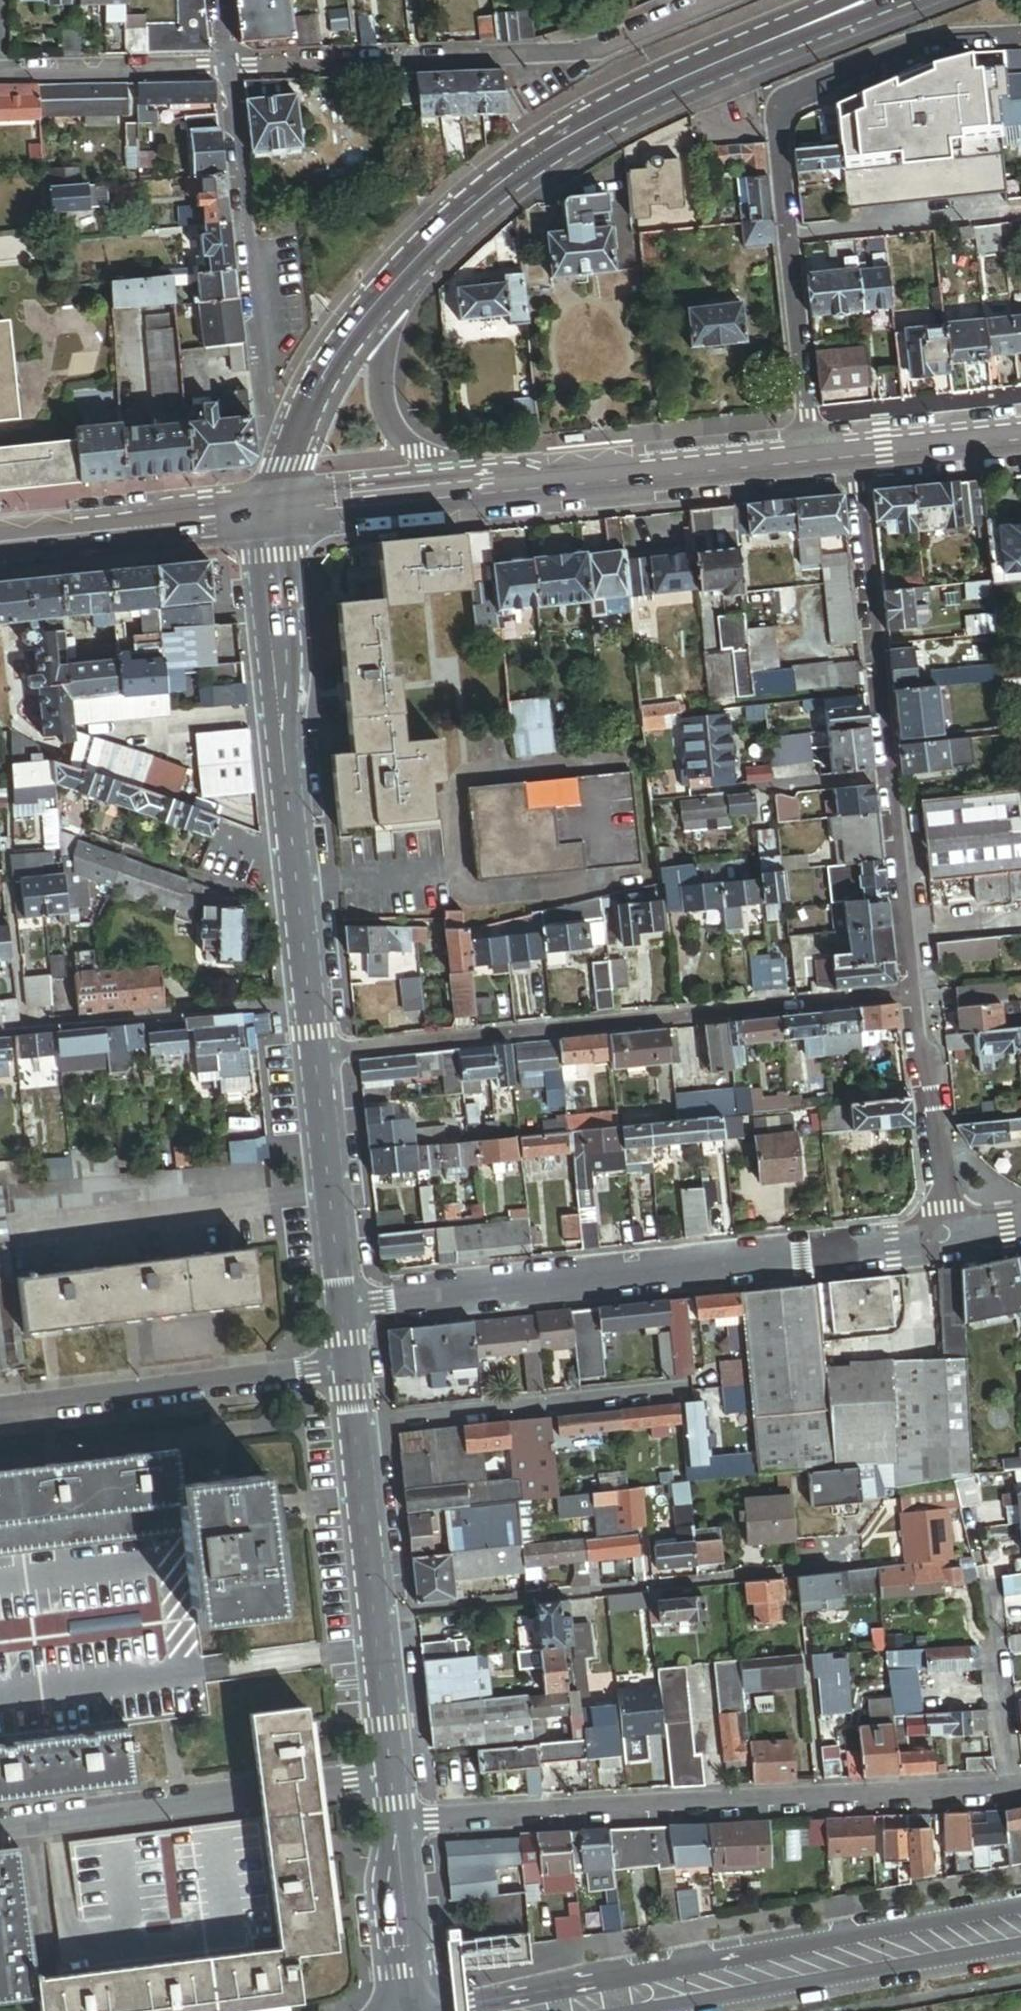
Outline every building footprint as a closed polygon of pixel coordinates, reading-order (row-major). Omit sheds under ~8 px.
[(124,8),(124,0),(79,0),(79,9),(105,8),(124,8)] [(178,24),(146,25),(145,29),(146,55),(210,54),(204,0),(176,0),(178,24)] [(295,50),(293,29),(289,0),(234,0),(239,44),(254,52),(295,50)] [(124,8),(105,8),(105,22),(124,22),(124,16),(124,8)] [(531,14),(515,16),(517,39),(534,39),(531,14)] [(124,25),(124,29),(145,29),(146,25),(145,15),(124,16),(124,22),(124,25)] [(496,42),(517,41),(517,39),(515,16),(493,18),(496,42)] [(480,42),(496,42),(493,18),(477,19),(480,42)] [(373,22),(359,23),(362,47),(375,47),(373,22)] [(125,55),(124,29),(124,25),(105,25),(105,56),(125,55)] [(295,50),(321,49),(319,26),(293,29),(295,50)] [(146,55),(145,29),(124,29),(125,55),(146,55)] [(79,56),(79,37),(79,32),(79,30),(62,30),(62,56),(79,56)] [(1015,53),(1003,53),(1003,56),(1004,69),(1016,68),(1015,53)] [(1005,178),(997,101),(1007,100),(1004,69),(1003,56),(969,58),(969,55),(861,98),(861,101),(836,111),(840,150),(842,169),(843,185),(846,212),(1007,195),(1005,178)] [(501,72),(479,73),(483,117),(505,117),(501,72)] [(462,118),(458,73),(437,74),(441,119),(462,118)] [(483,117),(479,73),(458,73),(462,118),(483,117)] [(441,119),(437,74),(416,75),(419,106),(420,120),(441,119)] [(419,106),(416,75),(389,76),(389,83),(403,102),(404,108),(419,106)] [(244,93),(245,102),(287,98),(285,80),(264,81),(264,93),(244,93)] [(264,93),(264,81),(243,82),(244,93),(264,93)] [(213,83),(138,85),(138,106),(146,106),(168,105),(185,105),(216,105),(213,83)] [(126,117),(125,85),(39,86),(39,99),(40,118),(85,117),(117,117),(126,117)] [(9,87),(0,87),(0,101),(9,101),(9,87)] [(29,87),(17,87),(18,100),(30,99),(29,87)] [(287,98),(245,102),(251,155),(301,150),(296,97),(287,98)] [(39,99),(30,99),(18,100),(9,101),(0,101),(0,123),(41,121),(40,118),(39,99)] [(146,106),(138,106),(139,119),(153,119),(153,124),(157,124),(156,112),(147,113),(146,106)] [(117,117),(85,117),(85,128),(117,128),(117,117)] [(218,130),(217,118),(189,119),(190,133),(218,130)] [(139,143),(139,124),(126,124),(126,143),(139,143)] [(224,177),(218,130),(190,133),(193,179),(224,177)] [(139,143),(126,143),(126,170),(139,170),(139,153),(139,143)] [(767,176),(764,145),(716,149),(717,168),(744,165),(745,178),(767,176)] [(797,174),(842,169),(840,150),(795,155),(797,174)] [(154,153),(139,153),(139,170),(154,169),(154,153)] [(645,170),(626,173),(631,218),(650,217),(649,204),(665,202),(666,207),(685,205),(680,160),(663,161),(663,160),(662,160),(662,159),(661,158),(661,157),(660,157),(659,156),(658,156),(657,156),(656,156),(655,156),(654,156),(653,156),(652,157),(651,157),(651,158),(650,159),(649,160),(649,161),(649,162),(649,163),(644,163),(645,170)] [(798,189),(843,185),(842,169),(797,174),(798,189)] [(48,173),(49,191),(80,188),(79,171),(48,173)] [(771,222),(767,176),(745,178),(737,179),(742,225),(771,222)] [(1020,190),(1019,176),(1005,178),(1007,195),(1008,205),(1020,204),(1020,194),(1020,190)] [(229,224),(224,177),(193,179),(187,180),(188,197),(195,196),(196,208),(196,213),(203,212),(204,227),(229,224)] [(106,186),(87,188),(89,208),(108,207),(106,186)] [(49,191),(50,215),(89,212),(89,208),(87,188),(80,188),(49,191)] [(590,225),(589,216),(608,214),(605,195),(567,199),(564,201),(562,203),(562,208),(565,234),(569,234),(569,232),(585,231),(585,232),(591,231),(590,225)] [(196,208),(179,210),(180,217),(192,216),(193,228),(204,227),(203,212),(196,213),(196,208)] [(608,214),(589,216),(590,225),(609,223),(608,214)] [(180,217),(181,229),(193,228),(192,216),(180,217)] [(773,244),(771,222),(742,225),(744,247),(773,244)] [(1010,225),(1013,252),(1020,252),(1020,223),(1010,225)] [(234,272),(229,224),(204,227),(204,230),(197,231),(197,238),(199,237),(201,259),(207,259),(209,275),(234,272)] [(1000,226),(973,228),(974,238),(976,255),(1003,252),(1000,226)] [(973,228),(959,230),(961,241),(974,238),(973,228)] [(565,234),(546,236),(551,280),(575,278),(575,279),(582,278),(588,277),(588,276),(613,274),(608,229),(591,231),(585,232),(585,231),(569,232),(569,234),(565,234)] [(661,234),(641,236),(642,245),(662,243),(661,234)] [(885,250),(883,238),(874,239),(876,251),(878,251),(885,250)] [(856,260),(854,241),(832,243),(834,262),(844,261),(856,260)] [(879,256),(870,257),(871,271),(887,269),(885,255),(879,256)] [(197,271),(197,276),(209,275),(207,259),(201,259),(196,260),(197,271)] [(857,271),(856,260),(844,261),(845,272),(857,271)] [(891,309),(887,269),(871,271),(858,272),(862,312),(891,309)] [(858,272),(857,271),(845,272),(807,276),(812,317),(862,312),(858,272)] [(237,302),(234,272),(209,275),(197,276),(199,298),(200,305),(237,302)] [(526,326),(521,276),(502,278),(503,285),(487,287),(486,281),(477,282),(478,288),(455,290),(458,322),(506,318),(507,327),(526,326)] [(172,279),(110,285),(113,312),(163,307),(163,314),(175,313),(172,279)] [(939,290),(930,291),(932,305),(941,304),(939,290)] [(243,346),(237,302),(200,305),(204,350),(243,346)] [(741,304),(686,310),(690,349),(745,344),(741,304)] [(943,325),(941,304),(932,305),(934,327),(937,330),(943,330),(943,325)] [(178,352),(175,316),(147,318),(154,402),(182,399),(178,352)] [(1010,318),(1014,356),(1020,355),(1020,317),(1010,318)] [(1014,356),(1010,318),(982,321),(986,359),(1014,356)] [(986,359),(982,321),(943,325),(943,330),(947,364),(964,362),(986,360),(986,359)] [(15,422),(4,324),(0,324),(0,424),(15,422)] [(947,364),(943,330),(937,330),(921,332),(920,327),(907,328),(907,333),(893,335),(897,370),(897,372),(909,371),(910,378),(932,376),(931,374),(948,373),(947,364)] [(204,350),(178,352),(182,399),(182,400),(192,400),(207,398),(207,396),(203,359),(228,357),(229,374),(245,372),(243,346),(204,350)] [(821,408),(871,403),(865,349),(815,354),(821,408)] [(950,395),(967,393),(964,362),(947,364),(948,373),(950,395)] [(900,400),(897,372),(897,370),(878,372),(881,402),(900,400)] [(937,396),(950,395),(948,373),(931,374),(932,376),(933,390),(937,396)] [(193,407),(183,408),(189,474),(247,467),(254,458),(247,391),(222,394),(222,404),(208,405),(193,407)] [(222,394),(207,396),(207,398),(208,405),(222,404),(222,394)] [(142,414),(118,416),(119,424),(124,480),(189,474),(183,408),(182,400),(182,399),(154,402),(156,427),(143,428),(142,414)] [(515,421),(519,421),(536,419),(534,399),(513,401),(515,421)] [(192,400),(182,400),(183,408),(193,407),(192,400)] [(78,485),(124,480),(119,424),(75,429),(76,444),(78,485)] [(76,444),(55,445),(60,486),(78,485),(76,444)] [(55,445),(0,451),(0,493),(60,486),(55,445)] [(960,528),(978,527),(986,526),(986,522),(981,481),(956,484),(960,528)] [(912,488),(917,533),(960,528),(956,484),(912,488)] [(897,535),(917,533),(912,488),(872,493),(875,523),(881,522),(895,520),(897,535)] [(792,501),(795,531),(796,541),(818,538),(846,535),(842,495),(792,501)] [(748,535),(795,531),(792,501),(744,506),(748,535)] [(722,533),(734,532),(732,507),(688,511),(691,537),(703,535),(710,535),(715,534),(722,533)] [(613,553),(622,552),(619,519),(603,521),(604,544),(613,553)] [(897,535),(895,520),(881,522),(883,536),(897,535)] [(987,536),(987,531),(986,526),(978,527),(979,537),(987,536)] [(1005,529),(1010,574),(1020,573),(1020,572),(1020,527),(1005,529)] [(987,531),(987,536),(991,576),(992,575),(1010,574),(1005,529),(992,530),(987,531)] [(736,550),(734,532),(722,533),(724,552),(736,550)] [(464,535),(468,569),(493,566),(489,533),(464,535)] [(724,552),(722,533),(715,534),(718,552),(724,552)] [(703,535),(691,537),(693,555),(705,554),(706,554),(703,535)] [(712,553),(710,535),(703,535),(706,554),(712,553)] [(450,589),(451,596),(468,594),(462,537),(378,546),(382,583),(383,602),(384,611),(422,607),(421,599),(434,597),(434,591),(450,589)] [(818,538),(796,541),(799,567),(820,565),(819,557),(818,538)] [(741,595),(736,550),(724,552),(718,552),(712,553),(706,554),(705,554),(693,555),(697,590),(697,593),(721,590),(722,595),(722,597),(741,595)] [(616,599),(627,598),(623,563),(622,552),(613,553),(583,556),(588,603),(590,618),(598,617),(597,609),(617,606),(616,599)] [(850,564),(849,554),(819,557),(820,565),(821,567),(825,567),(850,564)] [(697,590),(693,555),(649,560),(653,595),(697,590)] [(536,609),(588,603),(583,556),(531,562),(536,607),(536,609)] [(623,563),(627,598),(653,595),(649,560),(623,563)] [(208,561),(154,567),(158,608),(212,602),(211,590),(208,561)] [(498,612),(536,607),(531,562),(493,566),(498,612)] [(834,647),(858,645),(850,564),(825,567),(834,647)] [(500,632),(498,612),(493,566),(468,569),(472,608),(489,606),(492,633),(500,632)] [(158,608),(154,567),(109,571),(114,613),(121,612),(141,610),(158,608)] [(114,613),(109,571),(60,576),(65,618),(93,615),(114,613)] [(910,590),(923,588),(921,571),(881,575),(883,592),(910,590)] [(1020,582),(1020,573),(1010,574),(992,575),(993,584),(1020,582)] [(60,576),(0,583),(0,625),(32,621),(32,629),(28,629),(24,634),(24,642),(30,646),(34,645),(36,661),(58,659),(57,651),(68,649),(67,640),(66,634),(55,635),(53,619),(65,618),(60,576)] [(993,598),(991,581),(964,584),(966,601),(993,598)] [(382,602),(383,602),(382,583),(361,586),(363,604),(382,602)] [(923,588),(910,590),(911,600),(920,599),(920,593),(928,593),(927,588),(923,588)] [(434,597),(451,596),(450,589),(434,591),(434,597)] [(711,597),(722,595),(721,590),(697,593),(701,626),(711,625),(709,613),(707,609),(706,599),(711,598),(711,597)] [(911,600),(910,590),(883,592),(887,632),(914,629),(914,626),(912,606),(911,600)] [(214,626),(212,602),(158,608),(160,628),(214,626)] [(390,680),(382,602),(363,604),(335,607),(343,686),(348,685),(350,704),(345,704),(350,757),(332,758),(339,832),(434,822),(430,787),(443,785),(439,742),(404,746),(398,679),(390,680)] [(927,605),(912,606),(914,626),(924,625),(928,620),(927,605)] [(475,635),(492,633),(489,606),(472,608),(475,635)] [(160,628),(158,608),(141,610),(142,616),(144,636),(134,637),(135,649),(137,659),(137,664),(130,664),(129,657),(128,646),(125,622),(123,623),(115,623),(115,626),(119,661),(122,696),(166,692),(164,671),(164,669),(160,628)] [(628,610),(632,646),(652,643),(650,624),(643,625),(642,608),(628,610)] [(142,616),(141,610),(121,612),(122,618),(142,616)] [(121,612),(114,613),(115,623),(123,623),(122,618),(121,612)] [(115,623),(114,613),(93,615),(95,628),(115,626),(115,623)] [(998,633),(995,614),(969,617),(971,636),(998,633)] [(743,697),(752,696),(746,643),(743,615),(716,618),(720,652),(730,651),(731,664),(732,670),(735,670),(737,693),(743,697)] [(711,625),(701,626),(704,654),(714,652),(711,625)] [(216,665),(214,626),(160,628),(164,669),(216,665)] [(68,649),(69,658),(76,657),(73,639),(67,640),(68,649)] [(752,696),(812,690),(810,670),(790,672),(776,674),(773,645),(754,647),(754,642),(746,643),(752,696)] [(135,649),(128,646),(129,657),(137,659),(135,649)] [(893,692),(917,689),(916,679),(913,653),(913,649),(889,651),(893,692)] [(719,665),(731,664),(730,651),(720,652),(714,652),(704,654),(705,666),(719,665)] [(913,653),(916,679),(923,679),(920,652),(913,653)] [(59,667),(58,659),(36,661),(37,675),(30,676),(28,679),(29,686),(32,689),(38,688),(70,685),(68,666),(59,667)] [(72,701),(122,696),(119,661),(68,666),(70,685),(72,701)] [(731,664),(719,665),(722,693),(718,700),(743,697),(737,693),(735,670),(732,670),(731,664)] [(719,665),(705,666),(709,701),(718,700),(722,693),(719,665)] [(936,687),(1003,680),(1001,665),(930,673),(931,688),(936,687)] [(836,668),(832,668),(810,670),(812,690),(838,687),(836,668)] [(178,670),(164,671),(166,692),(167,697),(181,696),(178,670)] [(1003,680),(1004,694),(1020,692),(1020,678),(1003,680)] [(916,679),(917,689),(924,688),(923,679),(916,679)] [(74,724),(72,701),(70,685),(38,688),(43,737),(61,735),(63,744),(75,742),(74,734),(74,724)] [(247,705),(245,685),(214,688),(216,708),(247,705)] [(924,688),(917,689),(893,692),(899,739),(941,735),(936,687),(931,688),(924,688)] [(216,708),(214,688),(203,689),(205,709),(216,708)] [(167,697),(166,692),(122,696),(72,701),(74,724),(169,715),(167,697)] [(864,695),(823,700),(823,705),(824,711),(865,706),(864,695)] [(549,722),(546,697),(509,702),(512,727),(549,722)] [(823,700),(801,702),(802,707),(802,710),(814,709),(814,706),(823,705),(823,700)] [(1008,704),(1011,723),(1020,722),(1020,702),(1008,704)] [(641,718),(661,716),(679,714),(679,708),(678,703),(640,707),(641,718)] [(765,717),(764,705),(746,707),(747,719),(765,717)] [(867,728),(865,706),(824,711),(826,732),(867,728)] [(689,713),(681,714),(681,721),(698,719),(697,712),(689,713)] [(681,714),(679,714),(661,716),(662,726),(682,724),(681,721),(681,714)] [(976,725),(977,731),(1008,728),(1007,715),(991,717),(992,723),(976,725)] [(662,726),(661,716),(641,718),(642,733),(663,731),(662,726)] [(709,718),(703,718),(709,777),(732,774),(726,716),(709,718)] [(709,777),(703,718),(698,719),(681,721),(682,724),(686,764),(687,779),(709,777)] [(549,722),(512,727),(515,757),(553,753),(549,722)] [(872,770),(867,728),(826,732),(829,761),(830,775),(872,770)] [(252,794),(246,730),(196,735),(203,799),(252,794)] [(153,760),(74,734),(75,742),(69,767),(102,778),(141,792),(153,760)] [(809,734),(767,739),(770,766),(812,762),(809,734)] [(954,740),(944,741),(944,748),(945,749),(954,748),(954,747),(954,740)] [(944,748),(944,741),(899,746),(902,773),(946,768),(945,749),(944,748)] [(185,771),(153,760),(141,792),(173,803),(185,771)] [(54,785),(52,761),(12,764),(14,788),(54,785)] [(102,778),(69,767),(52,761),(54,785),(95,799),(102,778)] [(829,761),(818,762),(820,776),(830,775),(829,761)] [(687,779),(686,764),(678,765),(680,780),(687,779)] [(772,781),(770,768),(754,770),(756,783),(772,781)] [(756,783),(754,770),(744,771),(746,784),(756,783)] [(632,773),(468,790),(478,882),(642,865),(632,773)] [(710,787),(734,785),(732,774),(709,777),(710,787)] [(689,789),(710,787),(709,777),(687,779),(689,789)] [(141,792),(102,778),(95,799),(134,813),(141,792)] [(56,799),(54,785),(14,788),(13,788),(13,803),(56,799)] [(876,813),(873,785),(833,789),(834,801),(835,809),(836,815),(836,818),(840,817),(876,813)] [(658,788),(649,789),(650,801),(660,800),(658,788)] [(1020,790),(920,801),(930,883),(974,878),(1020,873),(1020,793),(1020,790)] [(180,806),(173,803),(141,792),(134,813),(137,814),(152,819),(163,823),(172,826),(180,806)] [(793,798),(781,795),(773,796),(777,824),(799,822),(796,797),(793,798)] [(753,796),(727,798),(728,816),(755,813),(753,796)] [(728,816),(727,798),(712,800),(679,804),(681,821),(728,816)] [(44,808),(43,803),(56,801),(56,799),(13,803),(14,811),(44,808)] [(59,827),(56,801),(43,803),(44,808),(46,835),(53,834),(52,828),(59,827)] [(835,809),(834,801),(825,802),(826,810),(835,809)] [(214,818),(180,806),(172,826),(212,841),(219,820),(214,818)] [(882,861),(876,813),(840,817),(843,842),(845,865),(882,861)] [(152,819),(137,814),(135,819),(150,825),(152,819)] [(843,842),(840,817),(836,818),(833,818),(835,843),(843,842)] [(163,823),(152,819),(150,825),(161,829),(163,823)] [(759,859),(775,857),(772,831),(756,832),(759,859)] [(60,835),(59,833),(53,834),(46,835),(48,850),(61,848),(60,835)] [(80,842),(60,835),(61,848),(62,858),(74,858),(80,842)] [(187,881),(80,842),(74,858),(62,858),(62,862),(64,875),(65,874),(73,874),(86,878),(165,907),(176,911),(183,893),(187,883),(187,881)] [(838,866),(845,865),(843,842),(835,843),(838,866)] [(668,848),(656,849),(658,869),(670,868),(668,848)] [(57,854),(11,858),(12,867),(17,866),(41,864),(53,863),(58,863),(57,854)] [(780,857),(775,857),(759,859),(761,874),(782,871),(780,860),(780,857)] [(807,857),(780,860),(782,871),(782,873),(794,871),(804,870),(808,870),(807,857)] [(741,866),(740,861),(718,863),(720,884),(742,881),(741,874),(741,866)] [(845,865),(838,866),(826,867),(830,908),(832,908),(836,907),(886,902),(882,861),(845,865)] [(54,875),(64,875),(62,862),(58,863),(53,863),(54,875)] [(670,868),(658,869),(660,885),(660,890),(664,889),(664,893),(666,913),(722,907),(720,884),(718,863),(693,866),(695,886),(681,888),(678,867),(670,868)] [(43,877),(41,864),(17,866),(18,870),(13,870),(14,880),(15,879),(21,879),(43,877)] [(695,886),(693,866),(678,867),(681,888),(695,886)] [(782,871),(761,874),(761,879),(764,903),(767,903),(782,901),(785,901),(782,873),(782,871)] [(794,871),(782,873),(785,901),(797,899),(795,877),(794,871)] [(742,881),(751,880),(750,873),(741,874),(742,881)] [(974,878),(977,903),(1012,899),(1012,903),(1020,902),(1020,873),(974,878)] [(73,874),(65,874),(66,884),(86,882),(86,878),(73,874)] [(60,916),(68,915),(64,875),(54,875),(43,877),(47,917),(60,916)] [(25,919),(47,917),(43,877),(21,879),(25,919)] [(25,919),(21,879),(15,879),(19,920),(25,919)] [(761,879),(751,880),(742,881),(720,884),(722,907),(741,905),(764,903),(761,879)] [(89,907),(86,882),(66,884),(68,910),(89,907)] [(206,890),(187,883),(183,893),(199,900),(196,908),(202,908),(206,890)] [(660,890),(660,885),(653,886),(654,894),(659,894),(664,893),(664,889),(660,890)] [(241,904),(206,890),(202,908),(241,910),(241,904)] [(199,900),(183,893),(176,911),(175,916),(174,918),(190,924),(196,908),(199,900)] [(620,908),(660,904),(659,894),(654,894),(636,896),(619,901),(620,908)] [(602,902),(602,900),(541,915),(543,928),(587,924),(605,922),(603,910),(602,902)] [(609,901),(602,902),(603,910),(610,909),(609,901)] [(888,927),(886,902),(836,907),(837,913),(844,912),(846,931),(888,927)] [(660,904),(620,908),(619,908),(623,947),(639,945),(638,933),(664,931),(661,904),(660,904)] [(741,905),(722,907),(725,932),(743,930),(741,905)] [(175,916),(176,911),(165,907),(163,912),(175,916)] [(836,907),(832,908),(834,932),(836,932),(846,931),(844,912),(837,913),(836,907)] [(241,910),(202,908),(200,952),(216,953),(216,963),(238,964),(241,910)] [(469,943),(468,931),(461,931),(461,913),(445,913),(450,975),(473,972),(472,967),(469,943)] [(505,925),(506,938),(543,934),(543,928),(541,915),(541,913),(533,915),(533,918),(505,925)] [(68,915),(60,916),(61,924),(68,923),(68,915)] [(605,922),(587,924),(589,948),(607,946),(605,922)] [(587,924),(543,928),(543,934),(545,953),(589,948),(587,924)] [(506,938),(505,925),(478,931),(468,931),(469,943),(506,938)] [(9,927),(0,928),(0,962),(12,961),(9,927)] [(385,928),(345,927),(348,953),(368,953),(387,954),(385,928)] [(892,963),(888,927),(846,931),(847,944),(851,944),(852,950),(848,954),(832,956),(832,959),(833,969),(892,963)] [(410,944),(411,929),(385,928),(387,954),(401,954),(400,944),(410,945),(410,944)] [(410,944),(418,944),(416,929),(411,929),(410,944)] [(416,929),(418,944),(426,944),(426,929),(416,929)] [(509,963),(546,959),(545,953),(543,934),(506,938),(509,963)] [(509,963),(506,938),(469,943),(472,967),(509,963)] [(993,939),(935,945),(938,972),(996,966),(993,939)] [(400,944),(401,954),(409,955),(410,945),(400,944)] [(386,976),(387,954),(368,953),(367,976),(386,976)] [(49,978),(49,979),(64,977),(62,956),(47,958),(49,978)] [(754,993),(773,991),(770,964),(769,958),(750,960),(754,993)] [(836,991),(833,969),(832,959),(816,961),(819,988),(836,991)] [(597,1011),(615,1010),(613,992),(610,964),(609,962),(592,963),(597,1011)] [(626,963),(610,964),(613,992),(629,991),(626,963)] [(770,964),(773,991),(787,990),(784,963),(770,964)] [(895,985),(892,963),(833,969),(836,991),(895,985)] [(75,982),(161,973),(160,968),(74,976),(75,982)] [(477,1017),(473,972),(450,975),(455,1020),(477,1017)] [(164,1007),(161,973),(75,982),(78,1016),(164,1007)] [(49,978),(24,980),(27,1009),(52,1007),(49,979),(49,978)] [(421,978),(402,980),(406,1012),(424,1010),(421,978)] [(1008,984),(956,989),(958,1008),(1000,1004),(1010,1003),(1008,984)] [(1020,1029),(1020,1009),(1020,1006),(1020,1002),(1010,1003),(1000,1004),(1003,1031),(1016,1029),(1020,1029)] [(973,1034),(1003,1031),(1000,1004),(958,1008),(961,1035),(973,1034)] [(857,1010),(859,1031),(878,1029),(899,1026),(897,1006),(857,1010)] [(9,1009),(0,1010),(0,1024),(10,1023),(9,1009)] [(860,1032),(859,1031),(857,1010),(820,1014),(822,1036),(860,1032)] [(783,1040),(822,1036),(820,1014),(781,1018),(783,1040)] [(234,1027),(233,1016),(212,1018),(213,1029),(234,1027)] [(213,1029),(212,1018),(200,1019),(201,1030),(213,1029)] [(742,1045),(763,1042),(783,1040),(781,1018),(739,1022),(742,1045)] [(201,1030),(200,1019),(184,1021),(185,1032),(187,1054),(193,1054),(190,1031),(201,1030)] [(730,1046),(742,1045),(739,1022),(727,1023),(730,1046)] [(160,1030),(159,1023),(146,1025),(146,1035),(160,1034),(160,1030)] [(730,1046),(727,1023),(704,1025),(710,1074),(733,1071),(733,1066),(730,1046)] [(143,1048),(141,1025),(103,1029),(105,1051),(143,1048)] [(240,1026),(234,1027),(236,1048),(242,1048),(240,1026)] [(236,1048),(234,1027),(213,1029),(215,1055),(237,1053),(236,1048)] [(105,1051),(103,1029),(56,1033),(58,1056),(63,1055),(105,1051)] [(215,1055),(213,1029),(201,1030),(190,1031),(193,1054),(193,1058),(215,1055)] [(670,1053),(667,1029),(613,1035),(616,1058),(670,1053)] [(879,1043),(878,1029),(859,1031),(860,1032),(861,1049),(875,1047),(879,1043)] [(1018,1052),(1016,1029),(1003,1031),(973,1034),(974,1049),(975,1056),(1018,1052)] [(187,1054),(185,1032),(166,1033),(160,1034),(146,1035),(149,1058),(162,1056),(168,1056),(187,1054)] [(861,1049),(860,1032),(822,1036),(824,1056),(862,1052),(861,1049)] [(54,1056),(52,1034),(14,1037),(17,1060),(54,1056)] [(974,1049),(973,1034),(961,1035),(945,1036),(946,1051),(974,1049)] [(607,1035),(564,1040),(566,1059),(609,1055),(607,1035)] [(613,1035),(607,1035),(609,1055),(610,1058),(610,1059),(616,1058),(613,1035)] [(8,1038),(0,1039),(0,1062),(8,1061),(10,1061),(8,1038)] [(560,1059),(558,1040),(515,1045),(515,1052),(555,1048),(557,1067),(561,1066),(560,1059)] [(558,1040),(560,1059),(566,1059),(564,1040),(558,1040)] [(764,1056),(783,1053),(783,1040),(763,1042),(764,1056)] [(745,1065),(742,1045),(730,1046),(733,1066),(745,1065)] [(498,1088),(514,1086),(510,1046),(493,1047),(494,1055),(495,1065),(492,1070),(493,1077),(490,1077),(491,1078),(496,1078),(498,1088)] [(460,1059),(494,1055),(493,1047),(459,1051),(460,1059)] [(242,1048),(236,1048),(237,1053),(215,1055),(217,1073),(217,1080),(245,1077),(242,1048)] [(562,1078),(561,1066),(557,1067),(555,1048),(515,1052),(517,1072),(543,1070),(545,1091),(563,1088),(562,1078)] [(461,1068),(460,1059),(459,1051),(415,1056),(416,1073),(461,1068)] [(610,1059),(611,1069),(671,1063),(670,1053),(616,1058),(610,1059)] [(217,1073),(215,1055),(193,1058),(195,1075),(217,1073)] [(462,1082),(480,1079),(491,1078),(490,1077),(493,1077),(492,1070),(495,1065),(494,1055),(460,1059),(461,1068),(462,1082)] [(566,1059),(560,1059),(561,1066),(562,1078),(587,1075),(585,1065),(583,1065),(582,1061),(610,1058),(609,1055),(566,1059)] [(360,1061),(362,1084),(417,1078),(416,1073),(415,1056),(360,1061)] [(8,1061),(0,1062),(0,1078),(10,1078),(8,1061)] [(462,1082),(461,1068),(416,1073),(417,1078),(443,1075),(446,1097),(464,1095),(462,1082)] [(142,1088),(152,1087),(150,1069),(140,1070),(142,1088)] [(417,1078),(362,1084),(363,1091),(389,1088),(418,1085),(417,1078)] [(481,1093),(480,1079),(462,1082),(464,1095),(481,1093)] [(890,1100),(910,1098),(906,1087),(893,1088),(893,1092),(889,1092),(890,1100)] [(364,1106),(391,1103),(389,1088),(363,1091),(364,1106)] [(566,1106),(563,1088),(545,1091),(547,1108),(566,1106)] [(679,1119),(739,1114),(736,1091),(735,1088),(675,1094),(679,1119)] [(739,1115),(742,1115),(751,1114),(749,1100),(748,1089),(736,1091),(739,1114),(739,1115)] [(852,1104),(867,1102),(866,1091),(851,1092),(852,1104)] [(819,1107),(829,1106),(828,1093),(817,1094),(818,1099),(802,1101),(802,1109),(819,1107)] [(751,1114),(785,1111),(784,1098),(784,1096),(780,1097),(749,1100),(751,1114)] [(785,1111),(802,1109),(802,1101),(801,1096),(784,1098),(785,1111)] [(910,1098),(890,1100),(867,1102),(852,1104),(850,1104),(851,1119),(853,1131),(912,1125),(910,1098)] [(478,1102),(465,1103),(467,1126),(481,1124),(478,1102)] [(851,1119),(850,1104),(829,1106),(819,1107),(822,1134),(841,1132),(839,1120),(851,1119)] [(982,1114),(995,1113),(994,1105),(981,1105),(982,1114)] [(369,1152),(416,1147),(415,1132),(414,1122),(394,1124),(392,1108),(365,1110),(369,1152)] [(571,1132),(582,1131),(619,1127),(617,1113),(567,1118),(568,1132),(571,1132)] [(744,1135),(742,1115),(739,1115),(722,1117),(724,1137),(734,1136),(744,1135)] [(724,1137),(722,1117),(696,1119),(697,1126),(706,1125),(706,1134),(703,1135),(703,1141),(714,1140),(721,1139),(724,1139),(724,1137)] [(697,1126),(696,1119),(679,1121),(650,1124),(652,1146),(658,1146),(703,1141),(703,1135),(706,1134),(706,1125),(697,1126)] [(841,1132),(853,1131),(851,1119),(839,1120),(841,1132)] [(955,1127),(969,1148),(1020,1141),(1020,1120),(955,1127)] [(650,1124),(621,1127),(624,1149),(652,1146),(650,1124)] [(487,1140),(499,1139),(497,1126),(486,1127),(487,1140)] [(584,1153),(624,1149),(621,1127),(619,1127),(582,1131),(584,1153)] [(437,1145),(442,1145),(440,1129),(415,1132),(416,1147),(437,1145)] [(584,1153),(582,1131),(571,1132),(573,1153),(573,1154),(584,1153)] [(573,1153),(571,1132),(568,1132),(550,1134),(552,1155),(556,1155),(573,1153)] [(796,1133),(755,1138),(760,1182),(801,1177),(796,1133)] [(552,1155),(550,1134),(520,1137),(522,1158),(539,1156),(552,1155)] [(734,1136),(724,1137),(724,1139),(724,1144),(725,1152),(735,1151),(734,1136)] [(516,1137),(499,1139),(487,1140),(477,1141),(479,1164),(493,1162),(494,1174),(504,1173),(503,1161),(518,1160),(518,1159),(516,1137)] [(479,1164),(477,1141),(442,1145),(437,1145),(439,1168),(479,1164)] [(439,1168),(437,1145),(416,1147),(419,1169),(429,1169),(436,1168),(439,1168)] [(652,1146),(624,1149),(625,1166),(638,1165),(638,1161),(645,1161),(646,1173),(655,1173),(653,1162),(653,1153),(652,1146)] [(419,1169),(416,1147),(369,1152),(372,1176),(419,1171),(419,1169)] [(625,1166),(624,1149),(584,1153),(573,1154),(581,1219),(583,1240),(584,1251),(600,1249),(592,1172),(626,1168),(625,1166)] [(197,1167),(196,1151),(178,1153),(179,1168),(197,1167)] [(86,1152),(67,1154),(68,1163),(87,1161),(86,1152)] [(658,1152),(653,1153),(653,1162),(655,1173),(655,1178),(665,1177),(666,1164),(661,1161),(658,1152)] [(556,1162),(556,1155),(552,1155),(539,1156),(539,1164),(556,1162)] [(87,1161),(68,1163),(70,1181),(116,1177),(114,1159),(87,1161)] [(703,1167),(704,1185),(714,1184),(716,1184),(714,1160),(705,1161),(706,1167),(703,1167)] [(263,1189),(260,1163),(198,1169),(116,1177),(70,1181),(16,1186),(6,1187),(8,1213),(263,1189)] [(0,1167),(0,1188),(2,1188),(6,1187),(16,1186),(15,1165),(0,1167)] [(430,1176),(429,1169),(419,1169),(419,1171),(419,1177),(430,1176)] [(60,1172),(45,1174),(46,1183),(61,1181),(60,1172)] [(704,1185),(705,1189),(706,1203),(711,1202),(716,1202),(714,1184),(704,1185)] [(2,1188),(0,1188),(0,1240),(8,1239),(2,1188)] [(424,1223),(436,1222),(432,1188),(421,1190),(424,1223)] [(708,1238),(710,1237),(707,1209),(706,1203),(705,1189),(686,1191),(691,1239),(708,1238)] [(459,1208),(444,1210),(445,1221),(461,1219),(459,1208)] [(509,1221),(529,1219),(528,1211),(508,1213),(509,1221)] [(377,1228),(403,1225),(401,1212),(376,1214),(377,1228)] [(454,1227),(456,1253),(457,1264),(490,1261),(489,1256),(532,1251),(531,1247),(530,1230),(529,1219),(509,1221),(454,1227)] [(583,1240),(581,1219),(563,1221),(566,1242),(583,1240)] [(442,1254),(456,1253),(454,1227),(439,1229),(441,1244),(442,1254)] [(423,1246),(441,1244),(439,1229),(421,1231),(423,1246)] [(537,1229),(530,1230),(531,1247),(544,1246),(542,1234),(537,1234),(537,1229)] [(381,1261),(424,1256),(423,1246),(421,1231),(378,1235),(381,1261)] [(23,1370),(8,1239),(0,1240),(0,1373),(23,1370)] [(33,1277),(28,1277),(17,1279),(23,1334),(254,1305),(248,1255),(248,1250),(33,1277)] [(457,1264),(456,1253),(442,1254),(443,1266),(457,1264)] [(1020,1311),(1020,1291),(1014,1260),(960,1271),(963,1323),(1020,1311)] [(945,1360),(965,1358),(963,1323),(960,1271),(940,1273),(945,1360)] [(817,1285),(822,1335),(892,1327),(887,1278),(817,1285)] [(830,1414),(829,1405),(825,1365),(822,1335),(817,1285),(740,1293),(740,1297),(742,1317),(743,1325),(747,1363),(750,1388),(751,1403),(753,1422),(830,1414)] [(742,1317),(740,1297),(686,1302),(688,1323),(719,1320),(742,1317)] [(694,1378),(688,1323),(686,1302),(668,1304),(670,1326),(671,1335),(676,1380),(694,1378)] [(601,1333),(646,1328),(659,1327),(665,1326),(670,1326),(668,1304),(599,1311),(600,1321),(601,1333)] [(599,1311),(571,1314),(572,1324),(600,1321),(599,1311)] [(574,1349),(572,1324),(571,1314),(537,1317),(538,1331),(540,1352),(574,1349)] [(538,1331),(537,1317),(475,1323),(477,1338),(529,1332),(538,1331)] [(743,1325),(742,1317),(719,1320),(720,1327),(743,1325)] [(577,1374),(605,1371),(601,1333),(600,1321),(572,1324),(574,1349),(577,1374)] [(476,1347),(474,1323),(409,1330),(411,1347),(415,1346),(416,1354),(476,1347)] [(660,1333),(659,1327),(646,1328),(647,1338),(660,1336),(660,1333)] [(411,1347),(409,1330),(389,1332),(394,1378),(414,1376),(413,1373),(411,1347)] [(540,1352),(538,1331),(529,1332),(531,1353),(540,1352)] [(531,1353),(529,1332),(477,1338),(479,1358),(525,1354),(531,1353)] [(676,1380),(671,1335),(660,1336),(665,1382),(676,1380)] [(397,1409),(482,1400),(481,1391),(476,1347),(416,1354),(418,1372),(413,1373),(414,1376),(394,1378),(397,1409)] [(530,1395),(544,1394),(540,1352),(531,1353),(525,1354),(530,1395)] [(926,1481),(973,1474),(965,1358),(945,1360),(921,1361),(923,1401),(926,1481)] [(921,1361),(825,1365),(829,1405),(923,1401),(921,1361)] [(725,1391),(750,1388),(747,1363),(742,1364),(735,1365),(722,1366),(725,1391)] [(605,1371),(577,1374),(578,1381),(606,1378),(605,1371)] [(726,1405),(751,1403),(750,1388),(725,1391),(726,1405)] [(488,1391),(481,1391),(482,1400),(489,1399),(488,1391)] [(923,1401),(829,1405),(830,1414),(835,1470),(877,1466),(884,1488),(926,1481),(923,1401)] [(705,1405),(683,1407),(689,1470),(711,1467),(710,1451),(708,1438),(705,1405)] [(682,1427),(680,1408),(620,1413),(623,1432),(653,1430),(669,1428),(682,1427)] [(623,1432),(620,1413),(559,1420),(560,1438),(594,1435),(608,1434),(623,1432)] [(759,1478),(835,1470),(830,1414),(753,1422),(759,1472),(759,1478)] [(553,1452),(550,1420),(445,1431),(446,1443),(462,1451),(470,1454),(482,1453),(510,1450),(514,1481),(514,1482),(522,1481),(524,1502),(531,1501),(557,1499),(558,1499),(553,1452)] [(670,1438),(669,1428),(653,1430),(654,1440),(670,1438)] [(441,1441),(441,1431),(427,1433),(430,1463),(443,1461),(444,1473),(460,1471),(464,1485),(466,1484),(462,1451),(446,1443),(441,1441)] [(430,1463),(427,1433),(399,1435),(408,1514),(469,1508),(466,1484),(464,1485),(433,1488),(430,1463)] [(609,1447),(608,1434),(594,1435),(595,1448),(609,1447)] [(716,1438),(708,1438),(710,1451),(717,1450),(716,1438)] [(0,1472),(0,1559),(188,1534),(182,1484),(177,1449),(0,1472)] [(462,1451),(466,1484),(485,1483),(482,1453),(470,1454),(462,1451)] [(579,1496),(629,1491),(628,1479),(574,1484),(573,1479),(573,1478),(570,1478),(567,1451),(553,1452),(558,1499),(579,1496)] [(443,1461),(430,1463),(433,1488),(464,1485),(460,1471),(444,1473),(443,1461)] [(732,1481),(754,1479),(753,1472),(753,1466),(731,1469),(732,1481)] [(690,1485),(732,1481),(731,1469),(711,1470),(711,1467),(689,1470),(687,1470),(687,1472),(688,1485),(690,1485)] [(857,1469),(808,1474),(812,1509),(860,1504),(857,1469)] [(671,1487),(688,1485),(687,1472),(659,1475),(661,1488),(671,1487)] [(267,1473),(182,1484),(188,1534),(200,1625),(285,1614),(267,1473)] [(645,1490),(661,1488),(659,1475),(628,1479),(629,1491),(645,1490)] [(961,1490),(973,1485),(973,1478),(960,1480),(961,1490)] [(507,1504),(518,1503),(524,1502),(522,1481),(514,1482),(514,1481),(485,1483),(466,1484),(469,1508),(507,1504)] [(981,1505),(979,1483),(973,1485),(961,1490),(960,1490),(962,1499),(963,1507),(963,1508),(981,1505)] [(688,1485),(671,1487),(673,1507),(692,1506),(690,1485),(688,1485)] [(645,1497),(645,1490),(629,1491),(579,1496),(580,1510),(605,1507),(608,1538),(623,1537),(636,1535),(636,1530),(644,1529),(641,1498),(645,1497)] [(962,1499),(960,1490),(903,1499),(911,1566),(946,1562),(951,1561),(945,1509),(963,1508),(963,1507),(962,1499)] [(1011,1526),(1020,1525),(1017,1495),(1014,1495),(1015,1500),(1008,1501),(1011,1526)] [(580,1510),(579,1496),(558,1499),(557,1499),(559,1520),(593,1517),(596,1539),(608,1538),(605,1507),(580,1510)] [(796,1540),(792,1497),(742,1502),(746,1545),(796,1540)] [(522,1547),(536,1545),(531,1501),(524,1502),(518,1503),(522,1547)] [(511,1548),(522,1547),(518,1503),(507,1504),(507,1505),(511,1548)] [(452,1554),(511,1548),(507,1505),(447,1512),(451,1545),(452,1554)] [(695,1543),(694,1532),(692,1506),(673,1507),(676,1540),(656,1542),(657,1547),(654,1547),(656,1569),(698,1566),(695,1543)] [(408,1517),(412,1558),(435,1556),(431,1517),(431,1515),(408,1517)] [(435,1556),(441,1555),(440,1545),(436,1517),(431,1517),(435,1556)] [(721,1529),(694,1532),(695,1543),(723,1541),(721,1529)] [(635,1583),(646,1582),(641,1535),(636,1535),(623,1537),(625,1560),(632,1559),(635,1583)] [(608,1538),(596,1539),(586,1540),(588,1561),(588,1563),(594,1562),(625,1560),(623,1537),(608,1538)] [(588,1561),(586,1540),(536,1545),(522,1547),(524,1568),(542,1566),(574,1563),(575,1563),(588,1561)] [(698,1566),(725,1563),(723,1541),(695,1543),(698,1566)] [(452,1554),(451,1545),(440,1545),(441,1555),(452,1554)] [(524,1568),(522,1547),(511,1548),(452,1554),(454,1580),(525,1573),(524,1568)] [(417,1604),(457,1600),(454,1580),(452,1554),(441,1555),(435,1556),(412,1558),(417,1604)] [(976,1583),(973,1558),(959,1560),(960,1569),(962,1585),(976,1583)] [(960,1569),(959,1560),(951,1561),(946,1562),(947,1571),(960,1569)] [(572,1589),(591,1587),(589,1572),(588,1563),(588,1561),(575,1563),(576,1573),(572,1589)] [(589,1572),(599,1571),(598,1568),(595,1568),(594,1562),(588,1563),(589,1572)] [(947,1571),(946,1562),(911,1566),(912,1571),(906,1572),(909,1596),(944,1592),(943,1588),(962,1585),(960,1569),(947,1571)] [(525,1573),(526,1581),(544,1580),(542,1566),(524,1568),(525,1573)] [(906,1572),(905,1566),(877,1570),(880,1592),(881,1600),(909,1596),(906,1572)] [(880,1592),(877,1570),(839,1575),(841,1597),(880,1592)] [(591,1587),(600,1586),(599,1571),(589,1572),(591,1587)] [(841,1597),(839,1575),(800,1579),(802,1600),(827,1598),(841,1597)] [(1016,1575),(1001,1578),(1004,1596),(1020,1594),(1020,1575),(1016,1575)] [(782,1581),(745,1585),(747,1605),(754,1604),(756,1626),(779,1623),(776,1602),(784,1601),(782,1581)] [(686,1600),(685,1591),(648,1594),(650,1610),(652,1626),(661,1625),(659,1603),(686,1600)] [(650,1610),(648,1594),(608,1598),(610,1614),(650,1610)] [(705,1598),(686,1600),(659,1603),(661,1625),(680,1623),(689,1622),(707,1620),(705,1598)] [(828,1610),(827,1598),(802,1600),(803,1613),(828,1610)] [(571,1625),(569,1602),(535,1606),(540,1651),(574,1647),(571,1625)] [(574,1647),(575,1660),(585,1659),(594,1658),(590,1623),(571,1625),(574,1647)] [(1008,1636),(1009,1649),(1020,1648),(1020,1634),(1008,1636)] [(424,1662),(468,1658),(467,1641),(422,1645),(424,1662)] [(568,1691),(578,1690),(578,1688),(576,1674),(572,1674),(570,1662),(575,1662),(575,1660),(574,1647),(540,1651),(545,1694),(568,1691)] [(969,1647),(926,1650),(927,1669),(927,1672),(970,1670),(969,1647)] [(976,1647),(969,1647),(970,1670),(979,1670),(976,1647)] [(927,1669),(926,1650),(886,1652),(890,1683),(893,1716),(905,1715),(920,1714),(917,1670),(927,1669)] [(890,1683),(886,1652),(852,1654),(855,1686),(890,1683)] [(850,1690),(850,1686),(848,1659),(833,1661),(833,1655),(812,1657),(814,1678),(819,1677),(820,1693),(838,1691),(850,1690)] [(468,1658),(424,1662),(428,1706),(493,1699),(490,1670),(478,1671),(476,1657),(468,1658)] [(801,1657),(741,1663),(745,1695),(805,1689),(801,1657)] [(575,1660),(575,1662),(576,1674),(587,1672),(585,1659),(575,1660)] [(745,1695),(741,1663),(737,1664),(737,1662),(714,1665),(719,1717),(721,1716),(736,1715),(747,1714),(745,1695)] [(694,1755),(685,1668),(657,1671),(670,1789),(704,1787),(701,1755),(694,1755)] [(576,1674),(578,1688),(588,1687),(587,1672),(576,1674)] [(578,1690),(579,1699),(590,1698),(588,1687),(578,1688),(578,1690)] [(582,1727),(580,1710),(579,1699),(578,1690),(568,1691),(570,1714),(572,1728),(582,1727)] [(657,1690),(619,1694),(625,1749),(649,1746),(648,1733),(662,1732),(657,1690)] [(568,1691),(545,1694),(529,1695),(532,1718),(544,1717),(570,1714),(568,1691)] [(838,1691),(820,1693),(821,1703),(839,1701),(838,1691)] [(532,1718),(529,1695),(493,1699),(428,1706),(433,1748),(534,1738),(532,1718)] [(595,1708),(606,1707),(606,1703),(603,1700),(598,1700),(595,1704),(595,1708)] [(258,1766),(311,1759),(304,1705),(251,1712),(258,1766)] [(586,1759),(601,1758),(618,1756),(613,1706),(606,1707),(595,1708),(580,1710),(582,1727),(584,1739),(586,1759)] [(972,1733),(988,1732),(985,1711),(970,1712),(972,1733)] [(970,1712),(924,1714),(926,1736),(972,1733),(970,1712)] [(823,1713),(817,1714),(824,1780),(833,1780),(837,1776),(831,1719),(824,1719),(823,1713)] [(750,1744),(747,1714),(736,1715),(739,1745),(744,1744),(746,1760),(726,1762),(727,1770),(746,1767),(746,1766),(752,1765),(750,1744)] [(920,1714),(905,1715),(906,1737),(908,1737),(926,1736),(924,1714),(920,1714)] [(739,1745),(736,1715),(721,1716),(726,1762),(746,1760),(744,1744),(739,1745)] [(906,1737),(905,1715),(893,1716),(893,1717),(895,1738),(906,1737)] [(532,1718),(534,1738),(546,1732),(544,1717),(532,1718)] [(899,1777),(896,1750),(895,1738),(893,1717),(877,1718),(878,1727),(859,1728),(862,1754),(864,1778),(899,1777)] [(135,1781),(130,1748),(136,1747),(135,1738),(129,1739),(127,1724),(0,1741),(0,1799),(135,1781)] [(568,1741),(584,1739),(582,1727),(572,1728),(567,1729),(567,1735),(568,1741)] [(895,1738),(896,1750),(909,1750),(908,1737),(906,1737),(895,1738)] [(567,1761),(586,1759),(584,1739),(568,1741),(557,1742),(547,1743),(537,1744),(539,1764),(559,1762),(567,1761)] [(754,1784),(795,1782),(794,1771),(793,1759),(792,1742),(750,1744),(752,1765),(754,1784)] [(539,1764),(537,1744),(477,1750),(477,1754),(479,1754),(482,1772),(526,1767),(540,1765),(539,1764)] [(916,1745),(916,1750),(916,1753),(930,1753),(929,1745),(916,1745)] [(909,1750),(896,1750),(899,1777),(934,1775),(933,1753),(930,1753),(916,1753),(916,1750),(909,1750)] [(482,1772),(479,1754),(477,1754),(434,1758),(438,1800),(470,1798),(467,1774),(482,1772)] [(854,1779),(864,1778),(862,1754),(849,1756),(852,1774),(854,1779)] [(618,1756),(601,1758),(602,1770),(619,1768),(618,1756)] [(966,1773),(994,1772),(992,1757),(965,1760),(966,1773)] [(315,1783),(311,1759),(258,1766),(261,1789),(264,1815),(318,1808),(315,1783)] [(529,1795),(543,1795),(540,1765),(526,1767),(529,1795)] [(337,1949),(318,1808),(264,1815),(283,1956),(294,1954),(337,1949)] [(1004,1813),(1007,1844),(1009,1869),(1020,1867),(1020,1810),(1004,1813)] [(1007,1844),(1004,1813),(985,1814),(986,1825),(970,1827),(971,1852),(973,1874),(990,1873),(988,1846),(1007,1844)] [(985,1814),(970,1815),(970,1827),(986,1825),(985,1814)] [(970,1815),(942,1816),(943,1835),(944,1855),(953,1854),(971,1852),(970,1827),(970,1815)] [(943,1835),(942,1816),(935,1816),(936,1836),(943,1835)] [(906,1818),(910,1881),(932,1877),(931,1874),(931,1860),(930,1856),(928,1817),(906,1818)] [(871,1819),(872,1831),(883,1830),(882,1818),(871,1819)] [(898,1890),(910,1887),(910,1881),(906,1818),(882,1818),(883,1830),(884,1863),(896,1863),(898,1890)] [(871,1819),(825,1822),(827,1845),(828,1860),(874,1858),(872,1831),(871,1819)] [(812,1846),(827,1845),(825,1822),(811,1822),(812,1846)] [(769,1868),(767,1824),(765,1824),(706,1827),(711,1864),(712,1872),(769,1868)] [(673,1869),(711,1864),(706,1827),(668,1829),(673,1869)] [(659,1876),(673,1874),(673,1869),(668,1829),(630,1831),(608,1833),(612,1869),(613,1872),(657,1871),(658,1876),(659,1876)] [(603,1870),(612,1869),(608,1833),(569,1835),(574,1873),(574,1875),(603,1870)] [(542,1878),(574,1873),(569,1835),(534,1836),(542,1878)] [(541,1889),(576,1885),(574,1875),(574,1873),(542,1878),(534,1836),(519,1836),(520,1841),(523,1866),(524,1885),(541,1883),(541,1889)] [(523,1866),(520,1841),(448,1845),(454,1901),(496,1897),(495,1867),(523,1866)] [(0,1849),(0,2003),(36,1998),(35,1989),(34,1983),(16,1847),(0,1849)] [(971,1852),(953,1854),(955,1879),(973,1876),(973,1874),(971,1852)] [(945,1872),(944,1860),(931,1860),(931,1874),(945,1872)] [(895,1890),(898,1890),(896,1863),(884,1863),(885,1868),(893,1868),(895,1890)] [(677,1899),(676,1894),(673,1874),(659,1876),(662,1901),(677,1899)] [(621,1933),(615,1888),(604,1889),(607,1908),(600,1909),(604,1936),(621,1933)] [(676,1894),(677,1899),(680,1924),(696,1921),(692,1891),(676,1894)] [(525,1895),(527,1909),(538,1908),(537,1893),(525,1895)] [(583,1940),(580,1920),(554,1924),(557,1944),(583,1940)] [(294,1954),(283,1956),(39,1988),(35,1989),(36,1998),(38,2010),(227,2010),(300,2001),(294,1954)]
